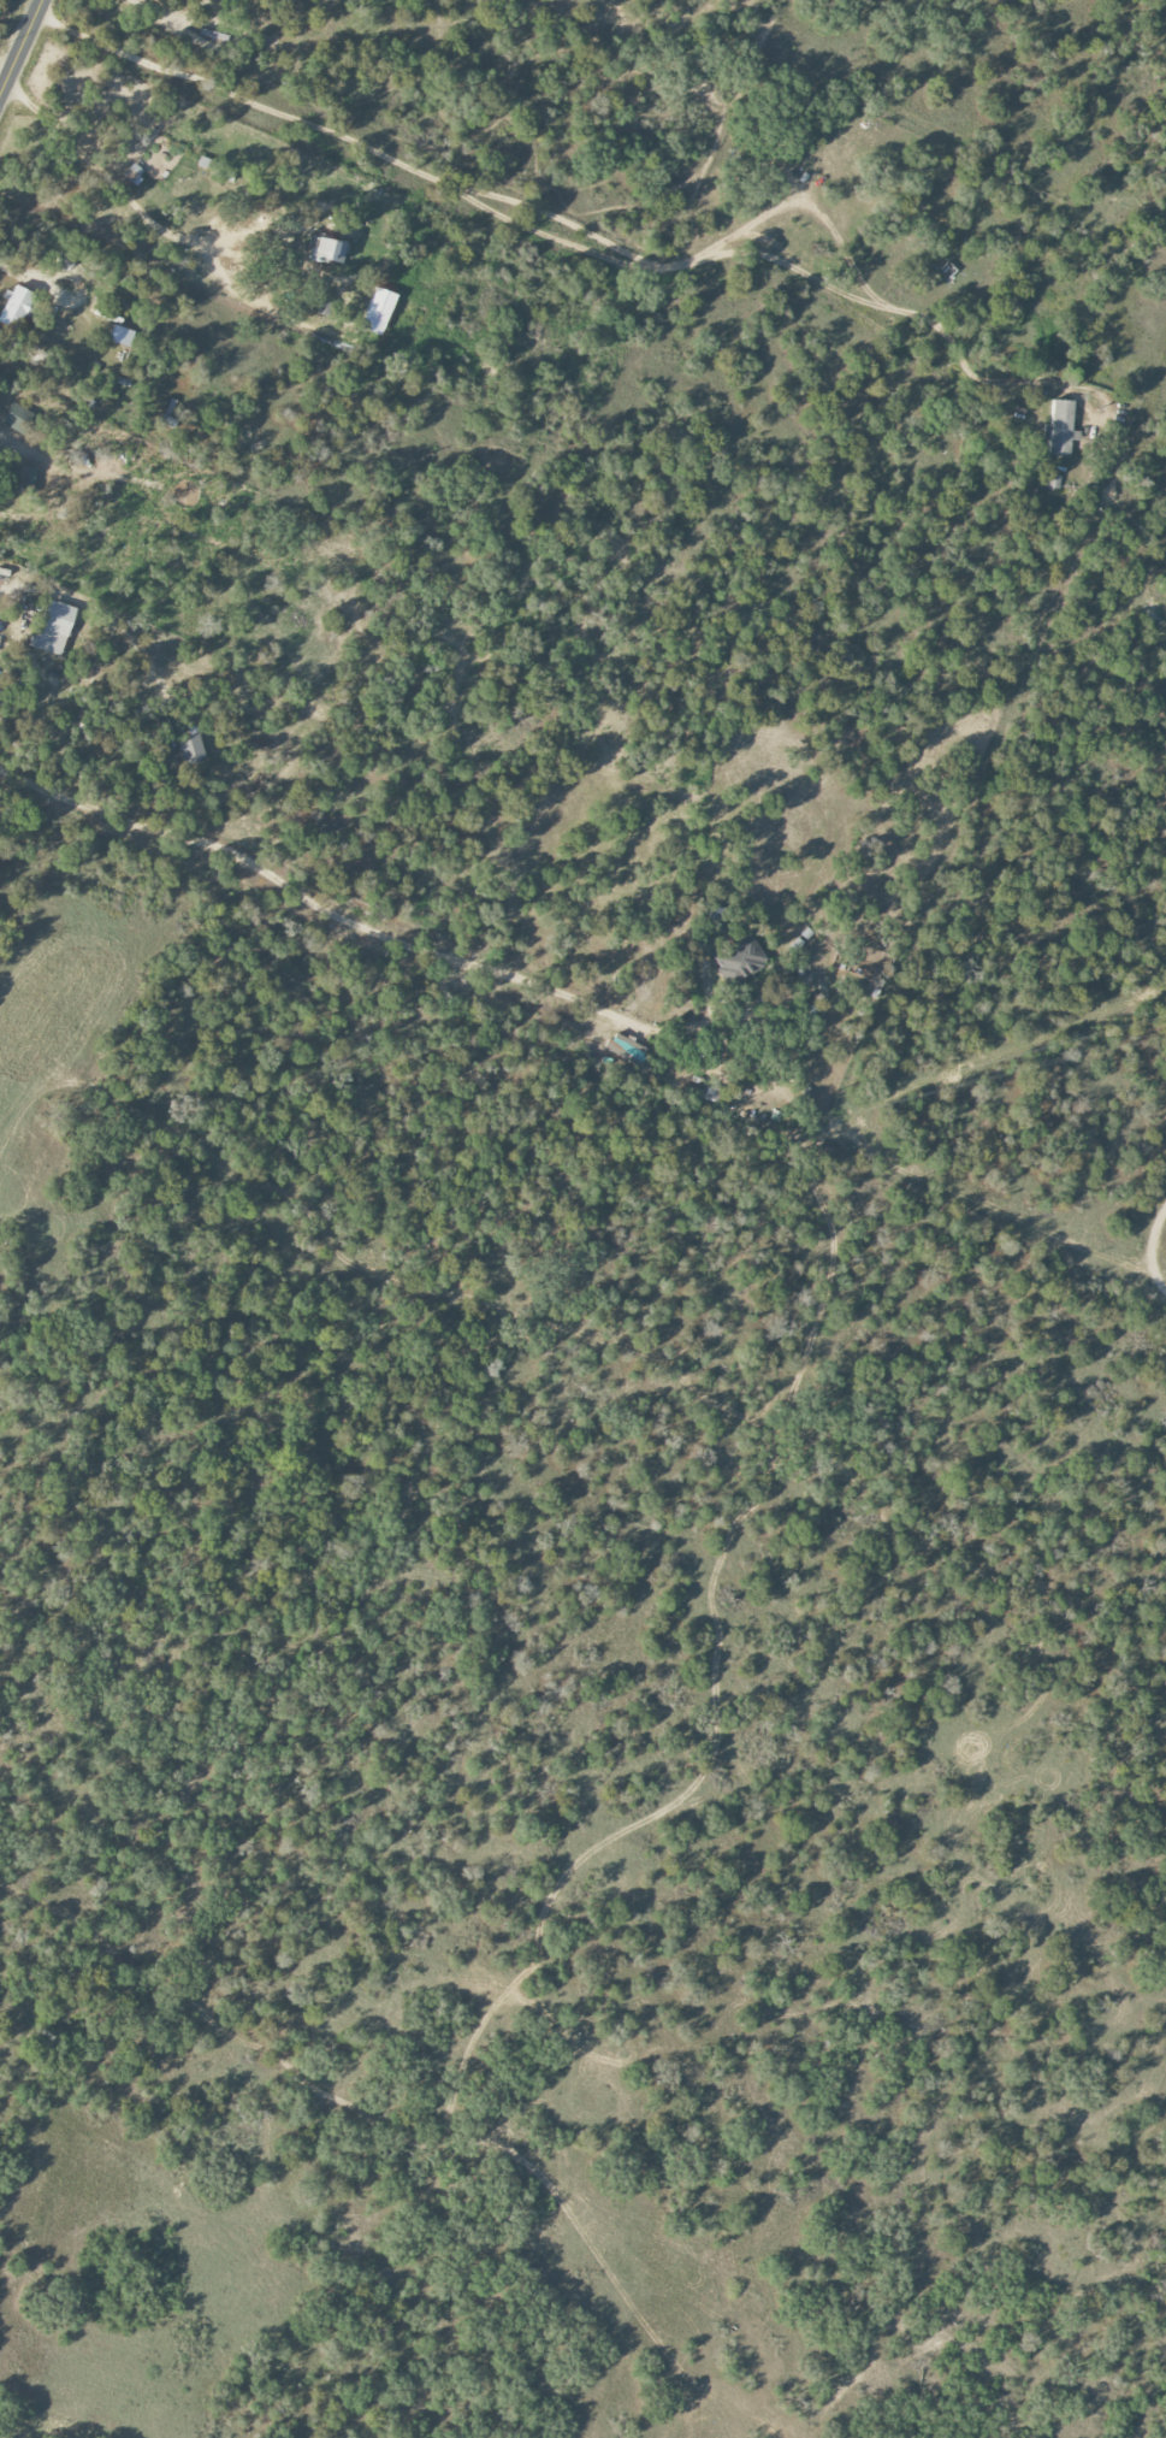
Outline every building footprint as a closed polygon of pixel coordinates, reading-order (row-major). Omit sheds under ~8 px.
[(146,174),(134,163),(123,175),(134,185),(146,174)] [(342,265),(345,242),(313,237),(310,260),(342,265)] [(23,315),(30,318),(40,297),(13,284),(0,312),(0,321),(17,329),(23,315)] [(365,314),(386,323),(397,296),(376,287),(365,314)] [(1070,456),(1070,440),(1073,440),(1075,401),(1052,401),(1049,456),(1070,456)] [(38,638),(32,637),(29,648),(64,656),(75,607),(47,601),(38,638)] [(189,736),(177,740),(185,767),(206,761),(196,727),(188,730),(189,736)] [(768,963),(751,935),(715,957),(732,985),(768,963)] [(604,1051),(639,1066),(647,1048),(612,1032),(604,1051)]
